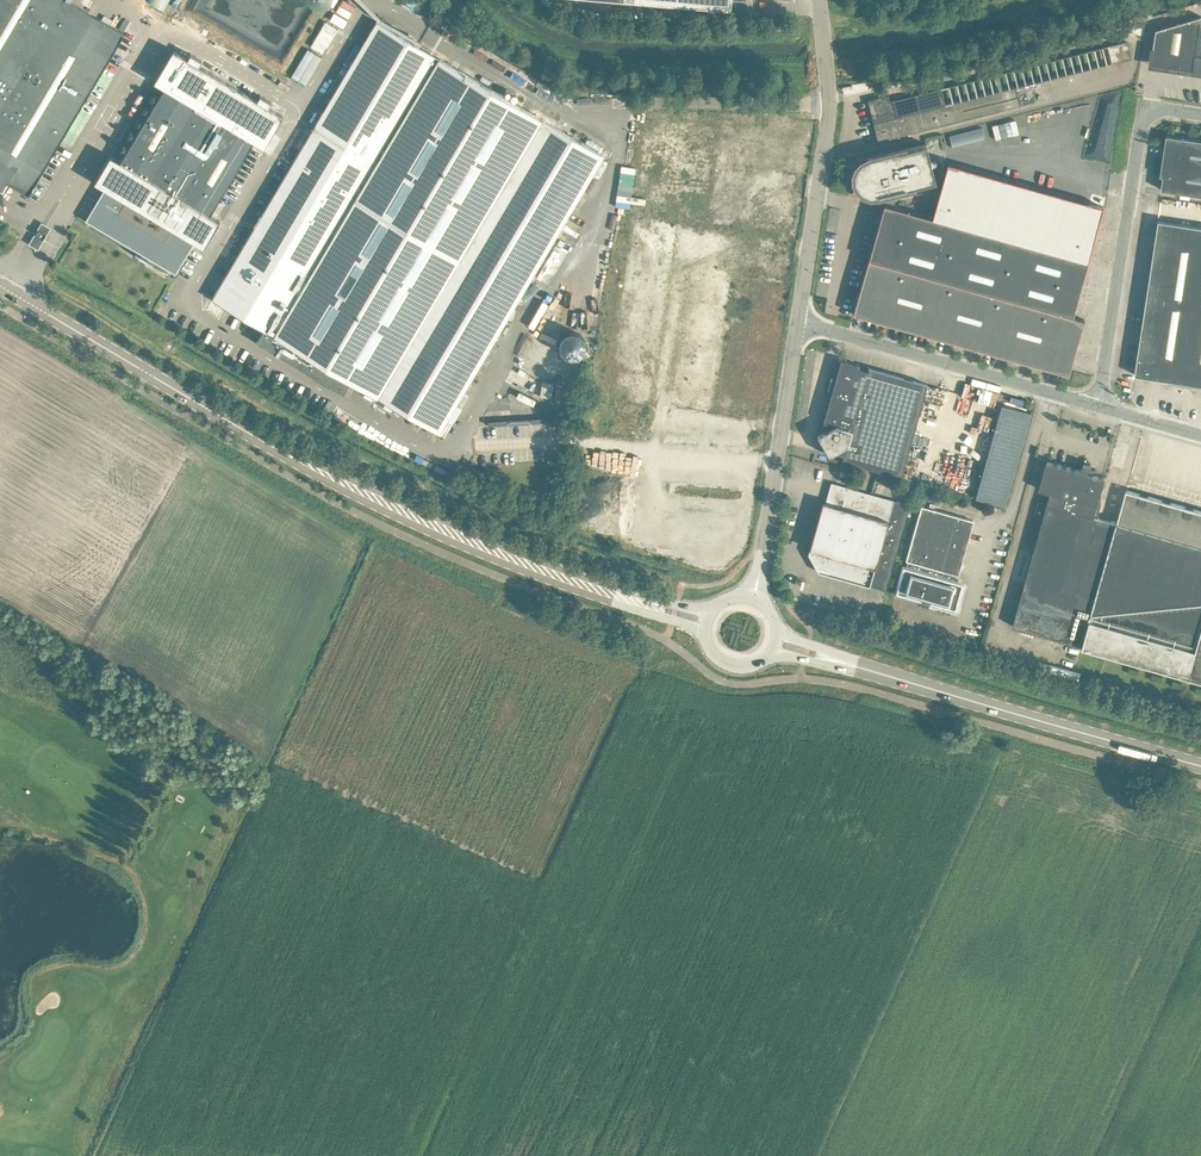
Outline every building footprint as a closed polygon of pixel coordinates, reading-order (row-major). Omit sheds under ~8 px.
[(124,33),(69,0),(0,0),(0,185),(4,187),(2,189),(3,190),(8,181),(30,194),(30,193),(29,193),(124,33)] [(146,3),(162,12),(170,0),(147,0),(146,3)] [(731,10),(731,0),(619,0),(731,10)] [(1200,21),(1200,17),(1200,16),(1157,29),(1152,63),(1200,70),(1200,21)] [(457,401),(603,155),(521,106),(526,97),(504,84),(499,93),(377,21),(322,114),(316,124),(213,298),(264,329),(256,341),(344,393),(351,381),(438,433),(445,422),(457,401)] [(106,185),(86,219),(86,220),(88,217),(145,250),(142,256),(136,253),(135,254),(152,264),(153,263),(147,259),(150,253),(176,269),(175,272),(175,273),(196,238),(206,244),(220,219),(210,213),(254,139),(265,146),(283,114),(272,107),(275,101),(261,93),(258,99),(201,65),(204,59),(191,51),(187,57),(173,49),(155,80),(165,86),(121,160),(111,154),(96,179),(106,185)] [(1044,80),(1016,87),(1021,105),(1034,101),(1031,90),(1046,86),(1044,80)] [(1021,105),(1016,87),(945,105),(894,118),(890,101),(888,94),(868,100),(878,141),(1021,105)] [(982,127),(950,136),(953,148),(985,140),(982,127)] [(1167,135),(1161,175),(1164,176),(1162,189),(1200,195),(1200,140),(1167,135)] [(854,173),(854,174),(854,181),(854,182),(854,181),(857,187),(857,188),(858,188),(862,193),(863,193),(869,195),(870,196),(870,195),(877,195),(887,193),(884,203),(868,258),(853,313),(856,314),(1062,372),(1069,374),(1070,370),(1084,319),(1072,316),(1087,261),(1088,261),(1103,206),(947,162),(931,217),(891,205),(896,190),(935,181),(926,144),(868,158),(862,161),(861,161),(861,162),(857,166),(856,166),(856,167),(854,173)] [(1159,220),(1136,374),(1200,384),(1200,227),(1159,220)] [(43,239),(46,234),(46,233),(49,229),(41,225),(39,229),(38,229),(35,234),(36,234),(31,241),(39,246),(43,238),(43,239)] [(744,315),(746,305),(733,303),(731,313),(744,315)] [(901,476),(927,384),(869,367),(868,370),(859,367),(860,365),(841,359),(835,379),(832,378),(833,378),(832,378),(830,382),(828,387),(828,391),(829,391),(832,392),(823,421),(826,422),(823,431),(817,435),(821,441),(819,447),(825,449),(829,455),(835,451),(844,454),(843,460),(901,476)] [(480,377),(474,374),(471,380),(477,383),(480,377)] [(457,401),(445,422),(449,424),(462,404),(457,401)] [(1024,416),(997,409),(972,502),(999,509),(1024,416)] [(1127,489),(1118,521),(1117,520),(1117,522),(1095,515),(1106,476),(1094,473),(1095,468),(1091,467),(1091,464),(1084,462),(1082,470),(1048,460),(1039,489),(1051,492),(1048,503),(1039,500),(1035,513),(1044,516),(1013,626),(1083,645),(1083,646),(1189,675),(1189,676),(1190,677),(1190,676),(1200,679),(1200,510),(1127,489)] [(901,476),(899,484),(919,490),(921,482),(901,476)] [(886,590),(910,504),(831,482),(825,502),(823,501),(809,549),(815,550),(813,558),(816,559),(819,565),(818,567),(828,570),(827,573),(886,590)] [(974,520),(956,515),(921,506),(906,560),(908,560),(906,568),(903,567),(896,593),(921,600),(920,605),(929,608),(931,600),(938,602),(937,605),(955,610),(963,584),(954,581),(956,574),(958,575),(974,520)]
